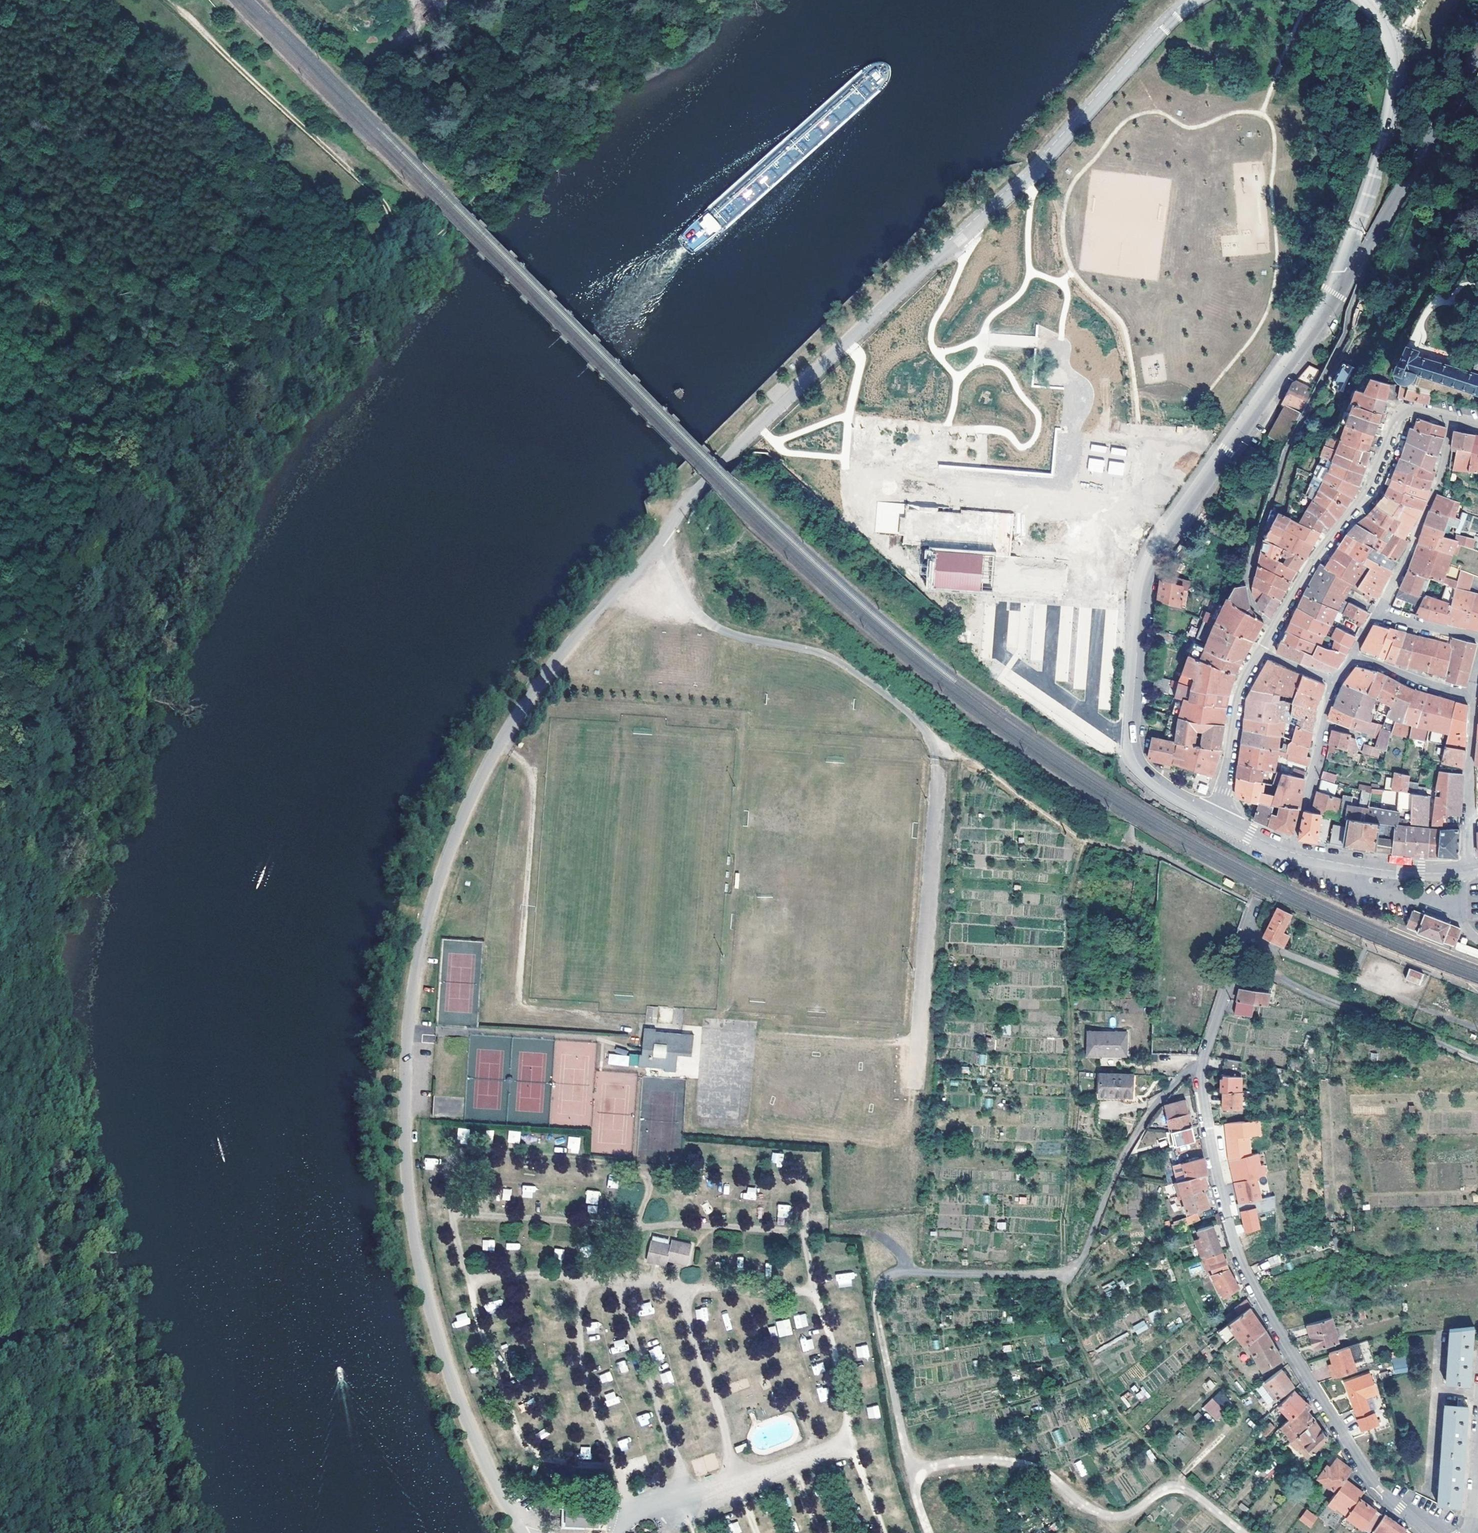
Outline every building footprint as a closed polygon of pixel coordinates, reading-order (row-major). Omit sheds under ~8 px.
[(282,129),(277,135),(286,143),(290,137),(282,129)] [(1109,272),(1111,249),(1085,247),(1083,270),(1109,272)] [(1131,277),(1158,279),(1159,260),(1130,257),(1130,253),(1131,253),(1131,251),(1120,250),(1119,267),(1132,268),(1131,277)] [(1477,394),(1477,376),(1452,367),(1415,356),(1417,350),(1405,347),(1399,365),(1396,367),(1394,369),(1394,371),(1394,374),(1395,376),(1396,378),(1398,380),(1401,381),(1403,381),(1406,380),(1408,378),(1410,376),(1411,373),(1477,394)] [(1344,389),(1354,368),(1342,361),(1340,362),(1330,382),(1336,385),(1341,388),(1344,389)] [(1291,383),(1280,403),(1284,405),(1300,415),(1313,390),(1311,389),(1320,371),(1309,365),(1291,383)] [(1344,389),(1349,391),(1358,370),(1354,368),(1344,389)] [(1371,394),(1375,379),(1369,377),(1363,392),(1371,394)] [(1387,393),(1386,385),(1386,383),(1375,379),(1371,394),(1383,398),(1387,393)] [(1408,398),(1428,403),(1429,395),(1430,391),(1401,384),(1399,384),(1398,386),(1396,396),(1408,398)] [(1341,388),(1336,385),(1333,390),(1338,393),(1341,388)] [(1371,394),(1363,392),(1357,403),(1379,412),(1381,405),(1383,398),(1371,394)] [(122,409),(133,414),(135,415),(141,404),(125,397),(120,409),(122,409)] [(1379,412),(1357,403),(1352,401),(1347,411),(1375,421),(1378,416),(1379,412)] [(1284,405),(1268,435),(1284,445),(1300,415),(1284,405)] [(1375,421),(1347,411),(1342,422),(1348,425),(1372,433),(1374,427),(1375,421)] [(1443,427),(1416,418),(1415,419),(1414,423),(1413,429),(1412,429),(1425,434),(1440,439),(1442,432),(1443,427)] [(1369,439),(1372,433),(1348,425),(1341,440),(1366,449),(1369,439)] [(1407,435),(1405,441),(1419,448),(1425,434),(1412,429),(1413,429),(1409,427),(1408,428),(1407,435)] [(1453,431),(1450,449),(1454,450),(1451,469),(1477,472),(1477,436),(1471,434),(1453,431)] [(1438,445),(1440,439),(1425,434),(1419,448),(1435,455),(1438,445)] [(1341,440),(1330,437),(1329,437),(1322,449),(1364,464),(1367,456),(1369,451),(1366,449),(1341,440)] [(1429,469),(1435,455),(1419,448),(1405,441),(1402,448),(1396,446),(1392,454),(1395,455),(1400,456),(1415,463),(1429,469)] [(1091,451),(1105,453),(1106,447),(1092,444),(1091,451)] [(1341,469),(1362,472),(1363,469),(1364,464),(1322,449),(1319,456),(1331,463),(1341,469)] [(1353,490),(1357,484),(1326,472),(1331,463),(1319,456),(1312,475),(1322,480),(1349,496),(1353,490)] [(1411,474),(1415,463),(1400,456),(1397,463),(1395,468),(1411,474)] [(1088,458),(1088,471),(1103,472),(1103,459),(1088,458)] [(1123,475),(1124,462),(1108,461),(1107,474),(1123,475)] [(1341,469),(1331,463),(1326,472),(1357,484),(1359,478),(1362,472),(1341,469)] [(1433,471),(1429,469),(1415,463),(1411,474),(1408,483),(1427,489),(1431,477),(1433,471)] [(1391,478),(1408,483),(1411,474),(1395,468),(1393,473),(1391,478)] [(1408,483),(1391,478),(1390,480),(1385,477),(1383,483),(1388,485),(1385,493),(1402,501),(1419,509),(1423,501),(1427,489),(1408,483)] [(1347,500),(1349,496),(1322,480),(1317,491),(1344,506),(1347,500)] [(1339,513),(1344,506),(1317,491),(1314,495),(1309,492),(1307,497),(1312,499),(1334,518),(1339,513)] [(1378,500),(1375,505),(1393,515),(1402,501),(1385,493),(1378,500)] [(1433,500),(1429,510),(1452,517),(1457,503),(1457,501),(1442,496),(1436,494),(1433,500)] [(1331,522),(1334,518),(1312,499),(1309,505),(1313,509),(1310,515),(1322,524),(1326,526),(1331,522)] [(905,509),(906,504),(878,501),(875,531),(908,534),(909,519),(917,519),(918,510),(905,509)] [(1415,515),(1419,509),(1402,501),(1393,515),(1386,527),(1402,536),(1415,515)] [(1320,527),(1322,524),(1310,515),(1292,504),(1290,509),(1301,515),(1298,521),(1317,532),(1320,527)] [(1370,511),(1365,516),(1386,527),(1393,515),(1375,505),(1370,511)] [(1315,537),(1317,532),(1298,521),(1283,515),(1270,508),(1262,529),(1266,530),(1262,538),(1282,548),(1290,531),(1312,542),(1315,537)] [(1425,521),(1424,524),(1443,529),(1453,532),(1458,520),(1458,519),(1452,517),(1429,510),(1425,521)] [(1407,539),(1402,536),(1386,527),(1365,516),(1355,524),(1380,537),(1374,549),(1393,559),(1403,545),(1407,539)] [(1349,530),(1346,534),(1374,549),(1380,537),(1355,524),(1349,530)] [(1424,524),(1423,527),(1442,532),(1443,529),(1424,524)] [(1419,537),(1417,544),(1438,550),(1450,553),(1455,543),(1456,543),(1457,540),(1441,536),(1442,532),(1423,527),(1419,537)] [(1283,548),(1302,558),(1303,558),(1308,549),(1312,542),(1290,531),(1282,548),(1283,548)] [(1339,544),(1337,547),(1367,563),(1369,560),(1374,549),(1346,534),(1339,544)] [(1456,543),(1471,548),(1472,538),(1458,535),(1457,536),(1457,540),(1456,543)] [(1282,548),(1262,538),(1260,551),(1278,561),(1283,548),(1282,548)] [(1411,561),(1406,571),(1424,577),(1428,559),(1433,561),(1438,550),(1417,544),(1411,561)] [(1333,552),(1330,556),(1361,574),(1367,563),(1337,547),(1333,552)] [(1278,561),(1294,570),(1298,564),(1302,558),(1283,548),(1278,561)] [(1391,563),(1393,559),(1374,549),(1369,560),(1389,569),(1391,563)] [(1428,559),(1424,577),(1430,579),(1441,583),(1443,577),(1445,564),(1450,553),(1438,550),(1433,561),(1428,559)] [(991,593),(994,555),(929,551),(926,588),(991,593)] [(1288,581),(1289,579),(1291,575),(1294,570),(1278,561),(1260,551),(1257,561),(1257,564),(1288,581)] [(1325,562),(1322,566),(1334,573),(1349,583),(1355,586),(1361,574),(1330,556),(1325,562)] [(1380,586),(1389,569),(1369,560),(1367,563),(1361,574),(1355,586),(1364,592),(1362,596),(1368,600),(1371,595),(1374,597),(1380,586)] [(1285,585),(1288,581),(1257,564),(1254,562),(1253,562),(1251,570),(1255,570),(1254,575),(1283,589),(1285,585)] [(1312,576),(1302,594),(1319,602),(1334,573),(1322,566),(1319,563),(1312,576)] [(1066,581),(1059,569),(1050,574),(1057,587),(1066,581)] [(1401,582),(1398,589),(1416,596),(1424,577),(1406,571),(1401,582)] [(1159,572),(1159,578),(1187,585),(1188,579),(1183,578),(1159,572)] [(1334,573),(1319,602),(1335,609),(1341,599),(1349,583),(1334,573)] [(1283,589),(1254,575),(1251,584),(1250,584),(1251,592),(1258,608),(1266,593),(1277,600),(1280,594),(1283,589)] [(1443,577),(1441,583),(1447,585),(1453,586),(1455,581),(1443,577)] [(1159,578),(1156,599),(1178,605),(1180,599),(1185,599),(1186,589),(1187,585),(1159,578)] [(1232,586),(1225,598),(1244,611),(1248,608),(1244,591),(1244,585),(1238,585),(1232,586)] [(1447,585),(1440,601),(1440,602),(1449,605),(1451,600),(1453,600),(1455,587),(1453,586),(1447,585)] [(1474,592),(1455,587),(1453,600),(1451,600),(1449,605),(1452,606),(1445,622),(1461,626),(1477,629),(1477,625),(1477,594),(1474,592)] [(1398,589),(1394,597),(1417,606),(1421,598),(1416,596),(1398,589)] [(1259,610),(1268,617),(1271,610),(1277,600),(1266,593),(1258,608),(1259,610)] [(1298,602),(1296,607),(1328,623),(1335,609),(1319,602),(1302,594),(1298,602)] [(1423,617),(1432,619),(1440,602),(1440,601),(1422,596),(1421,598),(1417,606),(1414,614),(1423,617)] [(1217,623),(1250,641),(1254,635),(1261,622),(1244,611),(1225,598),(1222,604),(1217,616),(1206,609),(1203,618),(1217,623)] [(1341,599),(1335,609),(1341,612),(1347,602),(1341,599)] [(1363,616),(1366,611),(1347,602),(1341,612),(1360,622),(1363,616)] [(1432,619),(1445,622),(1452,606),(1449,605),(1440,602),(1432,619)] [(1344,653),(1353,635),(1328,623),(1296,607),(1290,617),(1286,628),(1280,642),(1310,655),(1316,642),(1344,653)] [(1203,646),(1238,663),(1245,650),(1250,641),(1217,623),(1203,618),(1194,637),(1205,640),(1203,646)] [(1378,626),(1372,625),(1360,648),(1376,654),(1387,628),(1378,626)] [(1387,628),(1376,654),(1384,657),(1395,631),(1391,629),(1387,628)] [(1395,631),(1384,657),(1395,662),(1405,664),(1414,635),(1395,631)] [(1414,635),(1405,664),(1416,667),(1425,669),(1436,641),(1414,635)] [(1450,654),(1470,659),(1474,644),(1462,640),(1449,637),(1448,644),(1448,646),(1452,648),(1450,654)] [(1436,641),(1425,669),(1436,672),(1443,674),(1448,646),(1448,644),(1436,641)] [(1216,665),(1233,673),(1237,666),(1238,663),(1203,646),(1192,642),(1187,653),(1216,665)] [(1275,653),(1308,666),(1327,671),(1335,666),(1310,655),(1280,642),(1277,649),(1275,653)] [(1339,660),(1344,653),(1316,642),(1310,655),(1335,666),(1339,660)] [(1191,685),(1226,694),(1229,684),(1233,673),(1216,665),(1187,653),(1180,674),(1192,676),(1193,679),(1191,685)] [(1450,654),(1446,675),(1445,680),(1463,685),(1467,672),(1470,659),(1450,654)] [(1283,668),(1267,659),(1257,675),(1250,688),(1290,698),(1293,689),(1300,675),(1283,668)] [(1375,671),(1354,666),(1349,673),(1343,682),(1365,691),(1375,671)] [(1075,670),(1075,689),(1086,689),(1086,670),(1075,670)] [(1380,673),(1375,671),(1365,691),(1371,694),(1375,695),(1384,675),(1380,673)] [(1322,684),(1300,675),(1293,689),(1317,698),(1320,689),(1322,684)] [(1391,678),(1384,675),(1375,695),(1378,697),(1390,702),(1397,682),(1391,678)] [(1170,679),(1154,676),(1150,690),(1166,693),(1170,679)] [(1175,698),(1223,707),(1225,697),(1226,694),(1191,685),(1177,681),(1173,696),(1172,697),(1175,698)] [(1365,691),(1343,682),(1333,701),(1332,706),(1356,713),(1370,717),(1372,710),(1368,709),(1371,694),(1365,691)] [(1408,687),(1397,682),(1390,702),(1385,714),(1384,716),(1382,722),(1381,727),(1392,732),(1407,736),(1412,725),(1407,723),(1413,689),(1408,687)] [(1244,698),(1243,717),(1268,721),(1271,701),(1279,701),(1288,704),(1290,698),(1250,688),(1244,698)] [(1315,704),(1317,698),(1293,689),(1290,698),(1288,704),(1313,711),(1315,704)] [(1425,693),(1413,689),(1407,723),(1412,725),(1414,726),(1411,735),(1426,740),(1428,731),(1420,727),(1425,693)] [(1425,693),(1420,727),(1428,731),(1429,730),(1432,730),(1442,732),(1446,733),(1449,721),(1454,702),(1425,693)] [(1177,716),(1221,724),(1222,715),(1223,707),(1175,698),(1170,714),(1177,716)] [(1311,720),(1313,711),(1288,704),(1279,701),(1271,701),(1268,721),(1278,722),(1280,721),(1290,723),(1309,730),(1311,720)] [(1460,704),(1454,702),(1449,721),(1465,724),(1465,705),(1460,704)] [(1356,713),(1332,706),(1331,706),(1328,713),(1327,718),(1352,727),(1356,713)] [(1370,717),(1356,713),(1352,727),(1360,729),(1360,732),(1366,733),(1368,729),(1372,731),(1376,720),(1370,717)] [(1175,741),(1217,749),(1220,728),(1221,724),(1177,716),(1173,740),(1175,741)] [(1242,723),(1241,730),(1277,736),(1279,736),(1278,722),(1268,721),(1243,717),(1242,723)] [(1381,727),(1382,722),(1376,720),(1372,731),(1371,734),(1373,735),(1377,736),(1381,727)] [(1463,749),(1465,724),(1449,721),(1446,733),(1442,745),(1463,749)] [(1308,737),(1309,730),(1290,723),(1289,738),(1306,746),(1308,737)] [(1392,732),(1381,727),(1377,736),(1375,741),(1374,745),(1376,746),(1377,747),(1385,750),(1392,732)] [(1348,733),(1330,729),(1328,738),(1327,745),(1344,749),(1347,736),(1348,733)] [(1240,738),(1240,742),(1274,750),(1277,736),(1241,730),(1240,738)] [(1442,732),(1432,730),(1429,743),(1439,744),(1442,732)] [(1149,744),(1146,758),(1170,762),(1175,741),(1173,740),(1150,736),(1149,744)] [(1346,750),(1355,752),(1357,745),(1352,737),(1347,736),(1344,749),(1346,750)] [(1306,749),(1306,746),(1289,738),(1285,744),(1284,752),(1286,752),(1305,756),(1306,749)] [(1170,762),(1210,776),(1213,770),(1215,763),(1217,752),(1217,749),(1175,741),(1170,762)] [(1238,754),(1236,763),(1261,769),(1272,771),(1275,754),(1284,758),(1306,765),(1308,757),(1305,756),(1286,752),(1284,752),(1279,751),(1276,750),(1274,750),(1240,742),(1238,754)] [(1376,746),(1374,745),(1373,746),(1365,744),(1361,743),(1359,751),(1375,755),(1377,747),(1376,746)] [(1461,761),(1463,749),(1442,745),(1438,762),(1461,765),(1461,761)] [(1236,771),(1235,777),(1259,780),(1261,769),(1236,763),(1236,771)] [(1303,778),(1304,772),(1291,769),(1290,774),(1302,777),(1303,778)] [(1338,775),(1321,770),(1319,778),(1329,781),(1336,784),(1338,775)] [(1459,809),(1460,773),(1456,772),(1436,770),(1432,797),(1429,825),(1443,824),(1444,813),(1458,814),(1459,809)] [(1280,772),(1272,771),(1270,783),(1277,785),(1280,772)] [(1299,789),(1302,777),(1290,774),(1280,772),(1277,785),(1275,794),(1272,804),(1295,808),(1297,808),(1298,798),(1299,789)] [(1399,773),(1393,772),(1392,778),(1384,777),(1382,789),(1397,791),(1405,792),(1408,775),(1399,773)] [(1234,786),(1235,797),(1257,802),(1272,804),(1275,794),(1262,791),(1264,781),(1259,780),(1235,777),(1234,786)] [(1329,781),(1319,778),(1317,786),(1316,791),(1325,794),(1329,781)] [(1367,821),(1365,821),(1368,807),(1363,807),(1366,789),(1361,788),(1358,806),(1350,805),(1351,796),(1342,794),(1341,799),(1337,815),(1342,816),(1342,818),(1346,818),(1343,826),(1331,824),(1328,843),(1347,846),(1357,847),(1389,852),(1393,825),(1367,821)] [(1371,788),(1371,797),(1380,797),(1380,789),(1371,788)] [(1325,794),(1316,791),(1313,800),(1310,812),(1329,815),(1337,815),(1341,799),(1325,794)] [(1367,821),(1393,825),(1405,826),(1406,822),(1410,793),(1405,792),(1397,791),(1393,809),(1398,810),(1394,812),(1369,808),(1367,821)] [(1415,794),(1410,793),(1406,822),(1411,822),(1420,823),(1423,796),(1415,794)] [(1255,820),(1266,825),(1272,804),(1257,802),(1252,819),(1255,820)] [(1278,829),(1290,832),(1295,808),(1272,804),(1266,825),(1275,828),(1278,829)] [(1304,839),(1307,840),(1308,837),(1315,839),(1319,817),(1328,819),(1329,815),(1310,812),(1303,810),(1296,838),(1304,839)] [(1325,840),(1328,819),(1319,817),(1315,839),(1325,840)] [(1396,852),(1401,853),(1405,826),(1393,825),(1389,852),(1396,852)] [(1432,855),(1435,855),(1438,830),(1411,827),(1405,826),(1401,853),(1417,854),(1426,855),(1432,855)] [(1438,856),(1456,857),(1457,835),(1457,834),(1457,828),(1438,830),(1435,855),(1438,856)] [(1235,881),(1226,877),(1223,882),(1231,887),(1235,881)] [(1407,927),(1415,930),(1423,911),(1414,908),(1407,927)] [(1289,915),(1277,909),(1264,936),(1283,946),(1288,936),(1281,932),(1289,915)] [(1423,911),(1415,930),(1444,941),(1451,922),(1423,911)] [(1464,927),(1451,922),(1444,941),(1456,946),(1464,927)] [(1409,968),(1405,980),(1420,985),(1424,973),(1409,968)] [(1269,981),(1242,970),(1236,1001),(1249,1003),(1265,1006),(1267,992),(1252,989),(1253,982),(1268,989),(1269,981)] [(1247,1017),(1249,1003),(1236,1001),(1234,1014),(1247,1017)] [(654,1027),(642,1026),(640,1052),(637,1052),(636,1061),(636,1063),(660,1065),(659,1068),(673,1069),(674,1053),(689,1054),(691,1033),(654,1030),(654,1027)] [(1087,1031),(1087,1052),(1087,1055),(1124,1055),(1124,1053),(1125,1032),(1087,1031)] [(1242,1076),(1241,1061),(1223,1058),(1222,1075),(1242,1076)] [(1132,1098),(1133,1074),(1100,1072),(1099,1095),(1132,1098)] [(1222,1075),(1219,1074),(1219,1090),(1224,1091),(1241,1091),(1242,1076),(1222,1075)] [(1241,1091),(1224,1091),(1222,1107),(1239,1109),(1241,1091)] [(1162,1104),(1168,1130),(1189,1125),(1183,1099),(1162,1104)] [(1189,1125),(1168,1130),(1171,1146),(1192,1140),(1189,1125)] [(457,1143),(468,1144),(469,1128),(458,1128),(457,1143)] [(519,1143),(520,1131),(509,1130),(508,1142),(519,1143)] [(566,1152),(579,1154),(581,1137),(568,1136),(566,1152)] [(771,1153),(771,1165),(782,1165),(783,1153),(771,1153)] [(1254,1154),(1226,1160),(1228,1169),(1230,1169),(1231,1173),(1229,1173),(1231,1182),(1253,1176),(1263,1174),(1260,1164),(1257,1165),(1254,1154)] [(1186,1179),(1200,1175),(1204,1174),(1202,1166),(1201,1157),(1181,1161),(1181,1163),(1185,1177),(1178,1179),(1176,1179),(1177,1182),(1186,1179)] [(424,1158),(424,1169),(438,1170),(438,1158),(424,1158)] [(1178,1179),(1185,1177),(1181,1163),(1174,1165),(1178,1179)] [(1181,1194),(1202,1188),(1205,1187),(1202,1181),(1200,1175),(1186,1179),(1177,1182),(1172,1183),(1175,1196),(1181,1194)] [(608,1176),(607,1187),(618,1188),(619,1177),(608,1176)] [(1253,1176),(1231,1182),(1236,1203),(1258,1198),(1253,1176)] [(522,1198),(535,1198),(535,1185),(522,1185),(522,1198)] [(756,1200),(756,1187),(744,1187),(744,1199),(756,1200)] [(1202,1188),(1181,1194),(1186,1211),(1206,1205),(1203,1194),(1202,1188)] [(511,1201),(511,1189),(503,1189),(502,1200),(511,1201)] [(585,1203),(598,1204),(600,1191),(586,1189),(585,1203)] [(791,1217),(791,1204),(778,1204),(778,1217),(791,1217)] [(587,1213),(597,1213),(597,1205),(587,1205),(587,1213)] [(1239,1212),(1245,1234),(1262,1229),(1255,1207),(1239,1212)] [(1184,1217),(1187,1225),(1199,1220),(1196,1212),(1184,1217)] [(1173,1224),(1175,1229),(1184,1226),(1182,1220),(1173,1224)] [(1199,1238),(1204,1256),(1205,1255),(1218,1251),(1213,1236),(1210,1225),(1202,1227),(1204,1236),(1199,1238)] [(668,1243),(649,1238),(646,1250),(656,1252),(653,1261),(662,1263),(664,1258),(674,1261),(676,1251),(687,1253),(688,1242),(669,1239),(668,1243)] [(482,1251),(495,1251),(495,1240),(482,1240),(482,1251)] [(1268,1268),(1272,1278),(1323,1258),(1317,1241),(1286,1252),(1289,1260),(1268,1268)] [(554,1248),(553,1259),(562,1260),(563,1249),(554,1248)] [(644,1259),(653,1261),(656,1252),(646,1250),(644,1259)] [(685,1263),(687,1253),(676,1251),(674,1261),(685,1263)] [(1218,1251),(1205,1255),(1209,1271),(1211,1276),(1223,1269),(1221,1261),(1218,1251)] [(1279,1256),(1252,1266),(1255,1272),(1282,1263),(1279,1256)] [(1230,1278),(1223,1269),(1211,1276),(1209,1276),(1223,1298),(1236,1288),(1230,1278)] [(853,1272),(836,1273),(837,1287),(854,1286),(853,1272)] [(1107,1297),(1118,1293),(1112,1281),(1102,1286),(1107,1297)] [(1231,1307),(1237,1315),(1247,1308),(1249,1306),(1244,1299),(1231,1307)] [(637,1304),(638,1316),(653,1314),(652,1302),(637,1304)] [(696,1321),(708,1320),(707,1308),(695,1308),(696,1321)] [(1237,1315),(1225,1323),(1240,1344),(1244,1342),(1260,1368),(1279,1357),(1272,1344),(1264,1330),(1258,1322),(1247,1308),(1237,1315)] [(1361,1308),(1356,1310),(1355,1311),(1358,1319),(1363,1317),(1361,1308)] [(452,1316),(455,1327),(470,1324),(467,1312),(452,1316)] [(726,1331),(732,1329),(728,1312),(722,1313),(726,1331)] [(793,1316),(796,1329),(809,1326),(805,1313),(793,1316)] [(1329,1318),(1304,1325),(1313,1349),(1336,1342),(1329,1318)] [(779,1338),(793,1334),(789,1319),(775,1322),(779,1338)] [(1137,1335),(1148,1328),(1143,1320),(1132,1326),(1137,1335)] [(587,1323),(587,1333),(599,1333),(599,1323),(587,1323)] [(768,1327),(770,1337),(777,1336),(775,1326),(768,1327)] [(1446,1382),(1468,1384),(1470,1354),(1472,1328),(1449,1330),(1446,1382)] [(802,1351),(814,1350),(813,1338),(801,1339),(802,1351)] [(610,1341),(613,1353),(628,1351),(626,1339),(610,1341)] [(1355,1345),(1327,1353),(1330,1363),(1332,1368),(1328,1370),(1331,1379),(1354,1371),(1355,1371),(1352,1363),(1362,1360),(1357,1344),(1355,1345)] [(659,1345),(649,1349),(655,1364),(665,1360),(659,1345)] [(868,1345),(856,1346),(857,1358),(869,1357),(868,1345)] [(1394,1374),(1408,1372),(1406,1356),(1392,1358),(1394,1374)] [(625,1360),(617,1362),(621,1374),(628,1371),(625,1360)] [(814,1375),(825,1372),(823,1362),(811,1365),(814,1375)] [(1279,1368),(1260,1383),(1261,1386),(1264,1384),(1273,1398),(1291,1385),(1284,1376),(1279,1368)] [(601,1383),(613,1380),(610,1371),(599,1374),(601,1383)] [(660,1373),(662,1384),(673,1382),(672,1371),(660,1373)] [(1368,1374),(1343,1383),(1355,1419),(1368,1415),(1363,1399),(1375,1395),(1368,1374)] [(1209,1379),(1202,1386),(1209,1392),(1216,1385),(1209,1379)] [(819,1402),(829,1400),(827,1387),(817,1388),(819,1402)] [(1135,1393),(1139,1402),(1149,1397),(1145,1388),(1135,1393)] [(1278,1407),(1288,1417),(1304,1402),(1298,1395),(1291,1389),(1276,1405),(1278,1407)] [(1218,1390),(1211,1397),(1220,1406),(1227,1399),(1218,1390)] [(617,1391),(604,1393),(606,1406),(619,1404),(617,1391)] [(1290,1439),(1310,1422),(1312,1419),(1304,1410),(1308,1407),(1304,1402),(1288,1417),(1283,1422),(1286,1425),(1283,1428),(1289,1435),(1287,1436),(1290,1439)] [(866,1407),(868,1419),(880,1417),(878,1405),(866,1407)] [(1436,1504),(1459,1505),(1464,1426),(1466,1408),(1444,1407),(1436,1504)] [(1272,1413),(1270,1411),(1260,1421),(1264,1426),(1260,1431),(1264,1435),(1272,1425),(1268,1421),(1274,1415),(1272,1413)] [(637,1414),(638,1425),(650,1424),(649,1413),(637,1414)] [(1304,1457),(1324,1439),(1323,1438),(1324,1435),(1321,1431),(1319,1431),(1313,1422),(1310,1422),(1290,1439),(1288,1442),(1294,1448),(1295,1447),(1304,1457)] [(542,1440),(549,1434),(544,1428),(537,1434),(542,1440)] [(1057,1446),(1065,1442),(1059,1429),(1051,1432),(1057,1446)] [(630,1438),(618,1440),(620,1450),(632,1448),(630,1438)] [(580,1446),(580,1459),(591,1459),(590,1446),(580,1446)] [(1344,1479),(1350,1470),(1347,1468),(1342,1464),(1334,1459),(1325,1471),(1321,1469),(1316,1477),(1335,1492),(1344,1479)] [(1081,1460),(1074,1462),(1080,1477),(1087,1475),(1081,1460)] [(1345,1513),(1357,1497),(1360,1492),(1354,1487),(1344,1479),(1335,1492),(1326,1503),(1334,1508),(1335,1506),(1345,1513)] [(1369,1507),(1357,1497),(1345,1513),(1344,1515),(1366,1532),(1379,1515),(1369,1507)] [(1306,1509),(1298,1520),(1311,1528),(1318,1517),(1306,1509)] [(1401,1529),(1392,1522),(1382,1514),(1369,1532),(1398,1532),(1401,1529)] [(741,1532),(737,1521),(728,1524),(731,1532),(740,1532),(741,1532)]
